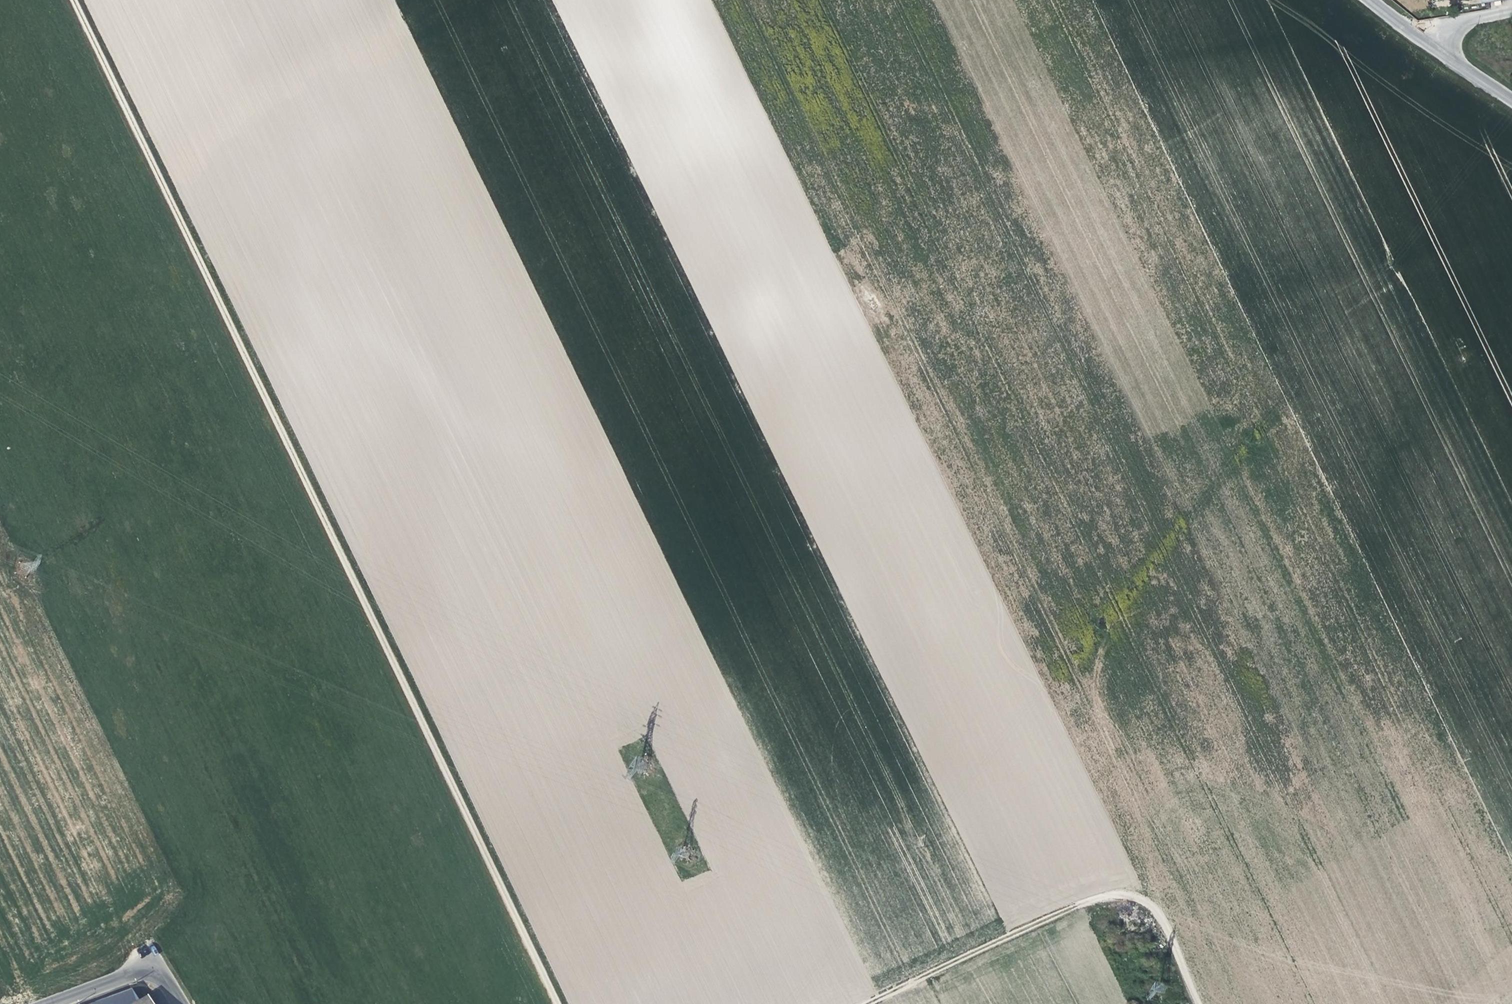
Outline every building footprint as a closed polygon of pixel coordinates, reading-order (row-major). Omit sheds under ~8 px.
[(1485,14),(1511,8),(1511,0),(1481,0),(1485,14)] [(142,998),(133,1003),(127,991),(91,1003),(145,1003),(142,998)]
